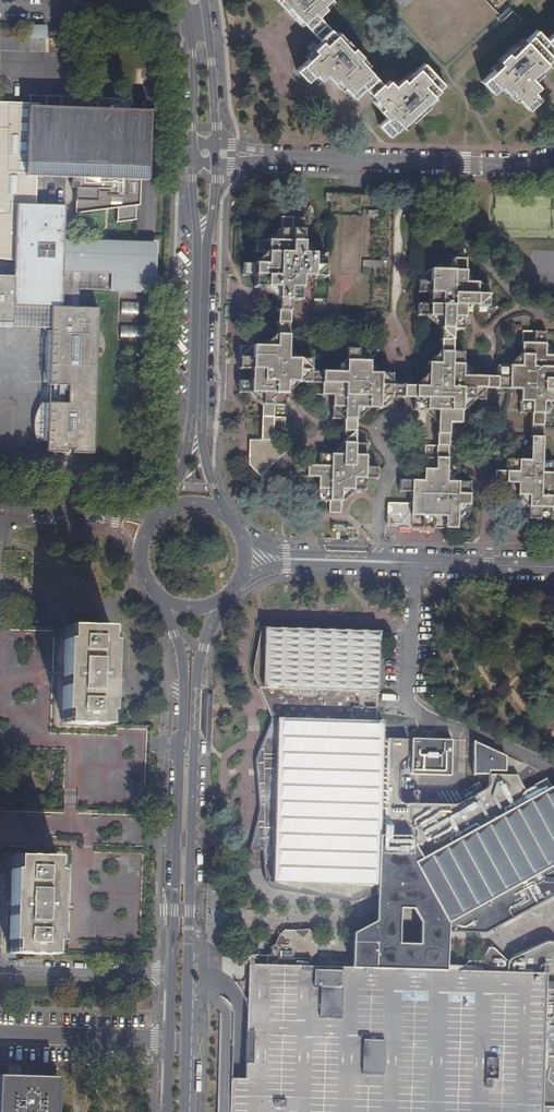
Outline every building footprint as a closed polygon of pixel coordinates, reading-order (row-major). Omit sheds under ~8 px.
[(316,15),(324,8),(321,5),(326,0),(278,0),(277,1),(292,17),(295,14),(306,25),(316,15)] [(316,15),(306,25),(320,41),(313,49),(316,52),(296,70),(304,78),(306,81),(314,74),(320,79),(325,74),(333,82),(336,79),(354,98),(365,88),(375,79),(357,59),(360,56),(345,40),(342,43),(316,15)] [(49,26),(30,26),(29,38),(48,39),(49,26)] [(547,41),(537,31),(525,42),(518,49),(515,46),(498,61),(501,64),(494,71),(482,82),(492,93),(500,86),(503,83),(510,91),(518,98),(529,110),(540,99),(532,92),(538,87),(532,81),(540,73),(537,70),(543,64),(553,54),(553,34),(547,41)] [(375,79),(365,88),(370,93),(370,94),(383,107),(379,111),(386,118),(387,118),(380,126),(389,137),(400,126),(401,126),(408,118),(411,122),(427,107),(424,103),(432,96),(443,85),(423,64),(404,82),(401,79),(393,86),(388,81),(384,84),(382,86),(380,84),(375,79)] [(33,204),(34,177),(21,177),(23,102),(0,102),(0,257),(3,257),(2,276),(12,277),(14,204),(33,204)] [(21,177),(34,177),(74,178),(139,180),(145,180),(146,105),(23,102),(21,177)] [(138,206),(139,180),(74,178),(73,214),(116,210),(115,224),(134,220),(134,206),(138,206)] [(320,332),(362,334),(418,336),(418,327),(412,327),(414,289),(416,205),(419,205),(422,205),(422,197),(325,193),(325,202),(330,202),(326,324),(321,324),(320,332)] [(14,204),(12,277),(11,306),(50,308),(59,308),(61,242),(63,206),(33,204),(14,204)] [(275,333),(287,333),(288,301),(299,301),(300,277),(323,278),(324,255),(301,254),(302,220),(291,219),(291,207),(279,206),(279,227),(278,241),(255,241),(254,253),(266,253),(266,264),(242,263),(242,276),(242,277),(253,278),(253,288),(277,289),(275,333)] [(61,242),(59,308),(69,307),(70,288),(151,291),(152,244),(61,242)] [(439,353),(450,353),(451,328),(462,329),(463,307),(487,307),(488,284),(464,283),(464,260),(453,260),(453,271),(430,270),(428,305),(417,305),(417,317),(439,318),(439,353)] [(2,276),(0,276),(0,323),(10,323),(11,306),(12,277),(2,276)] [(137,316),(137,303),(121,302),(120,315),(137,316)] [(59,308),(50,308),(45,452),(92,453),(97,309),(69,307),(59,308)] [(543,427),(543,403),(553,403),(553,357),(544,356),(545,333),(521,332),(520,368),(497,366),(496,378),(495,390),(519,391),(518,403),(519,403),(518,414),(531,415),(530,426),(543,427)] [(309,383),(309,372),(310,360),(286,359),(287,333),(275,333),(274,347),(251,346),(251,357),(239,357),(239,370),(250,370),(250,382),(239,381),(238,393),(262,394),(260,441),(248,441),(247,464),(258,475),(261,475),(283,455),(283,451),(274,441),(272,441),(273,428),(284,429),(284,418),(273,417),(274,406),(284,406),(285,383),(309,383)] [(342,432),(354,432),(355,408),(378,409),(378,397),(393,398),(393,374),(367,373),(368,351),(345,349),(344,373),(309,372),(309,383),(309,396),(332,396),(331,419),(342,419),(342,432)] [(450,353),(439,353),(439,364),(427,364),(426,399),(437,399),(436,436),(436,447),(447,446),(448,436),(448,424),(460,424),(461,400),(484,401),(484,390),(495,390),(496,378),(461,377),(462,353),(450,353)] [(530,426),(530,432),(530,447),(529,447),(528,462),(506,461),(506,473),(493,472),(493,484),(517,484),(517,507),(528,507),(527,531),(550,531),(550,532),(553,536),(553,487),(552,487),(553,463),(542,462),(542,460),(543,432),(543,427),(530,426)] [(354,432),(342,432),(341,455),(318,455),(318,463),(318,466),(294,465),(294,477),(318,477),(317,501),(328,502),(328,513),(329,513),(339,513),(340,490),(363,491),(364,479),(376,480),(376,468),(364,467),(365,444),(354,444),(354,432)] [(447,446),(436,447),(424,446),(422,481),(400,480),(399,492),(411,492),(410,504),(387,503),(387,527),(427,528),(428,527),(456,528),(457,506),(468,506),(469,506),(469,505),(470,483),(446,482),(447,446)] [(256,475),(258,475),(247,464),(247,465),(256,475)] [(63,724),(108,725),(109,689),(111,627),(66,626),(66,629),(64,679),(63,724)] [(13,856),(58,858),(57,908),(56,951),(142,953),(143,950),(145,852),(147,812),(149,725),(116,725),(108,725),(63,724),(64,679),(66,629),(0,627),(0,749),(44,750),(62,751),(60,809),(0,807),(0,856),(13,856)] [(527,897),(544,887),(545,884),(547,882),(548,879),(550,878),(553,876),(553,875),(553,786),(543,792),(537,782),(524,789),(516,775),(489,774),(489,784),(488,786),(486,788),(485,790),(484,791),(479,794),(476,796),(473,798),(469,800),(466,801),(460,803),(456,804),(453,805),(452,805),(407,804),(403,804),(402,803),(400,803),(399,801),(399,800),(398,798),(398,797),(399,770),(400,766),(400,764),(402,762),(404,760),(408,757),(408,739),(382,738),(382,722),(377,722),(377,711),(379,631),(281,628),(261,628),(254,666),(254,669),(254,672),(254,675),(255,677),(256,680),(266,705),(269,713),(270,716),(271,718),(271,720),(270,722),(270,723),(267,730),(265,734),(258,752),(257,754),(256,756),(256,759),(255,762),(255,764),(255,766),(256,770),(254,770),(254,773),(257,806),(258,825),(260,847),(262,846),(265,880),(265,881),(266,883),(267,884),(268,885),(269,886),(270,888),(273,889),(274,889),(276,890),(306,894),(315,896),(318,896),(333,898),(339,899),(342,900),(349,900),(351,900),(353,900),(356,900),(362,898),(376,893),(380,892),(383,890),(386,889),(389,888),(394,888),(397,888),(400,889),(405,890),(408,891),(411,893),(414,894),(420,900),(428,909),(433,916),(434,916),(443,927),(445,928),(447,929),(450,930),(453,930),(457,930),(460,929),(463,928),(468,924),(481,915),(500,902),(522,887),(527,897)] [(411,738),(410,775),(450,776),(451,739),(411,738)] [(489,774),(489,770),(505,770),(505,755),(473,741),(473,774),(489,774)] [(258,847),(260,847),(258,825),(257,806),(254,773),(254,770),(252,770),(258,847)] [(58,858),(13,856),(12,905),(10,954),(56,955),(56,951),(57,908),(58,858)] [(522,887),(500,902),(481,915),(488,928),(531,904),(527,897),(522,887)] [(431,952),(442,952),(447,959),(447,932),(443,927),(434,916),(433,916),(428,909),(420,900),(414,894),(411,893),(408,891),(405,890),(400,889),(397,888),(394,888),(389,888),(386,889),(383,890),(380,892),(376,893),(376,921),(353,933),(352,968),(400,969),(400,957),(419,957),(419,948),(428,948),(431,952)] [(266,965),(311,967),(311,957),(316,953),(316,945),(313,942),(317,937),(308,930),(296,930),(284,930),(279,935),(278,938),(275,944),(270,947),(271,949),(271,952),(269,956),(266,956),(266,965)] [(553,945),(553,943),(550,942),(548,941),(546,942),(541,944),(521,953),(512,958),(510,959),(509,961),(508,962),(507,972),(508,972),(545,975),(545,1012),(544,1049),(544,1067),(545,1107),(545,1111),(553,1111),(553,946),(553,945)] [(486,960),(486,962),(508,962),(491,945),(490,946),(489,947),(487,947),(487,949),(485,952),(483,956),(481,958),(484,956),(487,959),(486,960)] [(486,966),(486,962),(486,960),(487,959),(484,956),(481,958),(479,961),(469,960),(464,964),(447,964),(447,959),(442,952),(431,952),(428,948),(419,948),(419,957),(400,957),(400,969),(486,971),(486,966)] [(545,1107),(544,1067),(544,1049),(545,1012),(545,975),(486,971),(400,969),(352,968),(311,967),(266,965),(248,965),(244,1079),(231,1078),(229,1111),(545,1111),(545,1107)] [(59,1078),(0,1076),(0,1111),(58,1111),(59,1078)]
